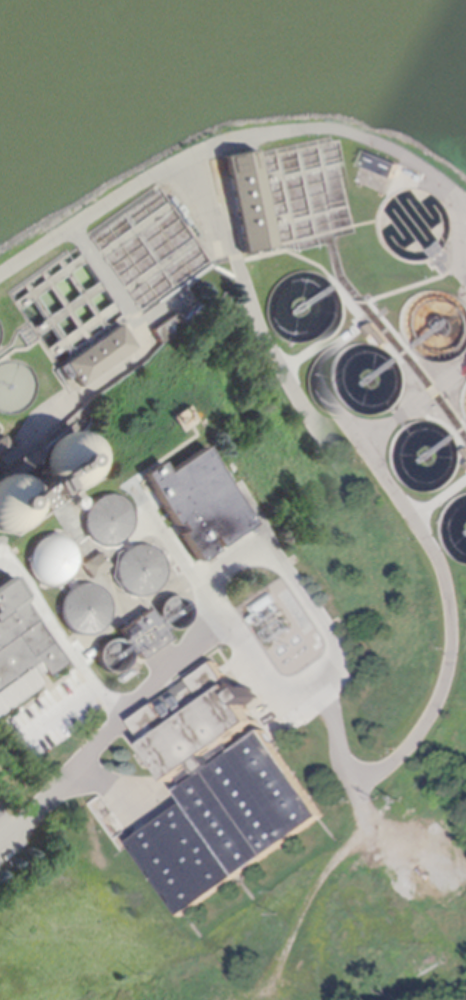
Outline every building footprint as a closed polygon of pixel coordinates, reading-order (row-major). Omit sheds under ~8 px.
[(243,255),(274,248),(252,149),(220,156),(243,255)] [(402,165),(396,180),(363,166),(370,152),(402,165)] [(405,339),(420,340),(422,306),(407,305),(405,339)] [(177,313),(186,326),(162,342),(153,329),(177,313)] [(64,362),(81,387),(137,348),(119,323),(64,362)] [(358,330),(367,323),(381,343),(375,348),(371,346),(373,345),(374,344),(368,335),(364,338),(358,330)] [(59,432),(68,431),(77,432),(85,436),(92,443),(96,451),(97,460),(96,469),(92,477),(86,484),(78,488),(69,489),(61,489),(54,486),(51,484),(48,481),(43,476),(40,469),(39,461),(40,454),(41,449),(42,446),(47,440),(52,435),(59,432)] [(9,473),(0,460),(0,437),(4,434),(23,457),(38,445),(41,449),(40,454),(39,461),(40,469),(43,476),(48,481),(51,484),(63,500),(48,511),(37,496),(37,494),(33,486),(26,479),(16,474),(9,473)] [(140,473),(157,462),(164,472),(201,446),(254,524),(220,547),(214,538),(210,541),(216,550),(199,562),(181,534),(185,531),(179,522),(175,525),(140,473)] [(464,460),(465,463),(465,467),(459,472),(454,465),(458,463),(450,451),(455,447),(457,451),(464,460)] [(6,531),(0,530),(0,474),(9,473),(16,474),(18,474),(26,479),(33,486),(37,494),(37,496),(38,504),(36,513),(31,521),(24,527),(15,531),(6,531)] [(101,494),(110,494),(118,496),(125,501),(130,507),(133,516),(133,524),(130,532),(125,539),(119,543),(118,544),(109,546),(101,545),(93,542),(86,536),(82,528),(81,520),(82,511),(86,503),(93,498),(101,494)] [(41,536),(49,534),(58,535),(65,538),(71,543),(76,551),(77,559),(76,567),(72,575),(69,578),(66,580),(63,582),(59,584),(51,585),(42,583),(35,579),(29,572),(26,564),(26,556),(29,548),(34,541),(41,536)] [(125,539),(131,548),(128,549),(124,552),(119,543),(125,539)] [(121,554),(124,552),(128,549),(131,548),(136,546),(143,546),(150,547),(157,551),(162,557),(165,563),(166,571),(165,578),(162,584),(157,590),(150,595),(142,596),(133,595),(125,592),(120,586),(116,578),(115,569),(117,561),(121,554)] [(100,551),(110,565),(92,578),(81,565),(100,551)] [(41,684),(0,715),(0,582),(9,576),(24,596),(20,599),(66,663),(48,676),(44,671),(36,677),(41,684)] [(69,578),(75,586),(73,587),(68,591),(63,582),(66,580),(69,578)] [(66,593),(68,591),(73,587),(75,586),(81,584),(89,583),(98,586),(105,591),(110,598),(112,607),(111,615),(108,623),(102,630),(94,633),(86,635),(78,633),(71,630),(65,624),(62,616),(61,608),(62,600),(66,593)] [(163,602),(167,599),(172,596),(178,596),(183,598),(188,602),(191,607),(192,612),(191,618),(188,623),(184,627),(179,629),(174,629),(169,628),(165,626),(161,622),(159,617),(159,614),(159,611),(160,606),(163,602)] [(254,621),(275,609),(269,597),(248,609),(254,621)] [(120,631),(150,610),(155,617),(159,614),(159,617),(161,622),(165,626),(169,628),(165,631),(170,638),(142,660),(136,652),(132,654),(132,651),(129,646),(125,642),(123,640),(125,639),(120,631)] [(132,651),(129,646),(125,642),(123,640),(120,639),(114,639),(108,640),(104,643),(100,648),(98,654),(99,659),(101,665),(105,669),(110,672),(115,673),(120,672),(125,670),(129,666),(132,661),(133,656),(132,654),(132,651)] [(133,721),(217,662),(240,695),(250,688),(257,697),(246,705),(259,721),(230,743),(219,750),(200,764),(182,777),(176,782),(133,721)] [(182,777),(200,764),(207,774),(226,760),(219,750),(230,743),(236,753),(266,730),(327,817),(185,917),(133,842),(189,803),(181,791),(189,786),(182,777)]
